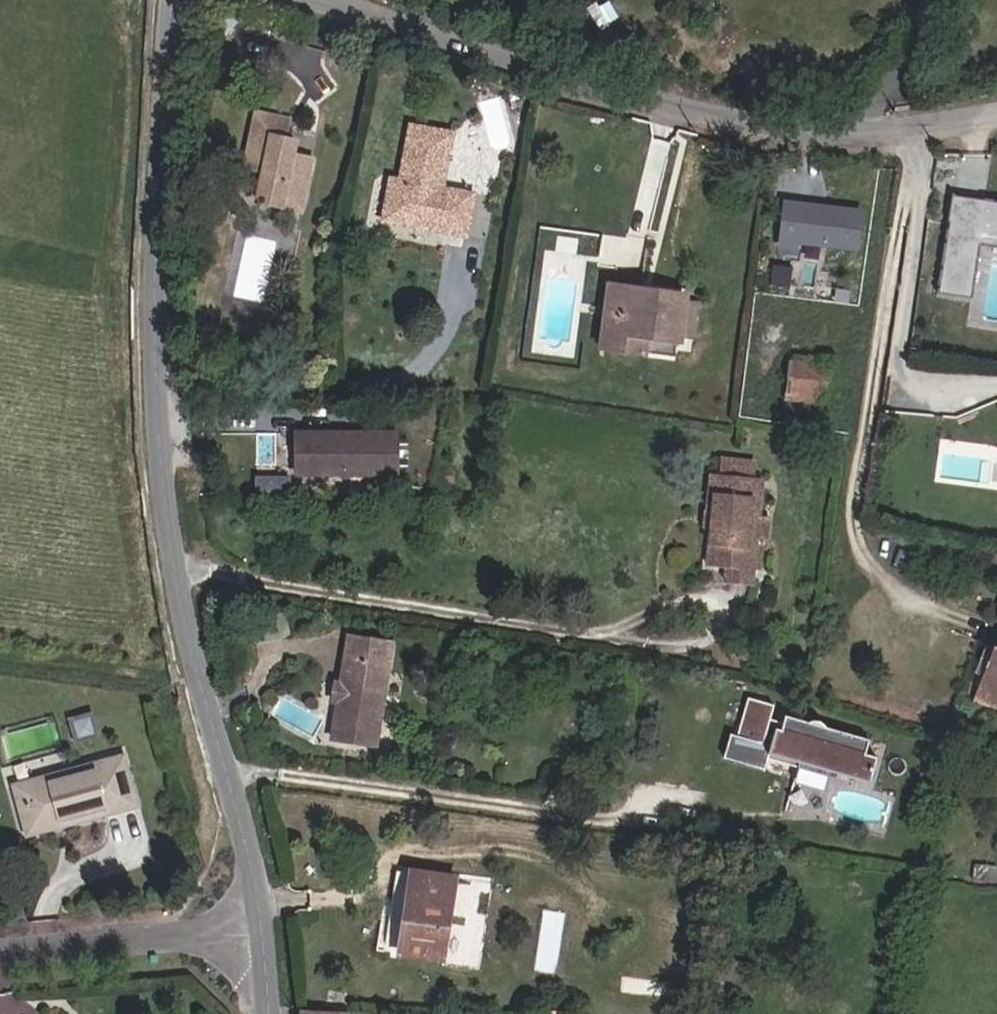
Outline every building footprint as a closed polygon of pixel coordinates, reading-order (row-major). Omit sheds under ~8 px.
[(250,112),(248,131),(282,136),(285,117),(250,112)] [(282,136),(248,131),(243,163),(248,170),(261,172),(258,192),(282,196),(287,204),(300,206),(308,152),(289,149),(291,137),(282,136)] [(413,188),(401,187),(393,231),(472,241),(479,200),(455,195),(464,140),(422,134),(413,188)] [(983,207),(996,209),(996,200),(951,194),(947,221),(981,226),(983,207)] [(780,242),(802,246),(804,238),(814,240),(853,247),(859,210),(787,198),(780,242)] [(980,236),(996,239),(996,209),(983,207),(981,226),(947,221),(937,293),(971,298),(980,236)] [(804,238),(802,246),(812,248),(814,240),(804,238)] [(619,283),(607,345),(653,351),(655,340),(688,346),(690,339),(704,341),(708,306),(698,304),(699,296),(619,283)] [(825,363),(789,358),(783,400),(818,404),(825,363)] [(384,434),(287,434),(287,470),(383,470),(384,434)] [(739,470),(736,483),(760,487),(763,474),(739,470)] [(760,487),(736,483),(725,481),(718,517),(715,518),(714,519),(713,522),(713,526),(714,529),(718,531),(714,573),(736,576),(735,592),(755,594),(764,549),(777,551),(782,528),(769,525),(774,490),(760,487)] [(317,738),(362,743),(375,641),(330,635),(317,738)] [(985,683),(996,688),(996,652),(985,683)] [(726,752),(767,765),(773,749),(806,759),(814,713),(810,711),(808,717),(789,712),(787,718),(782,734),(778,732),(767,729),(772,714),(777,700),(753,692),(741,730),(734,728),(726,752)] [(814,713),(806,759),(869,780),(876,758),(860,752),(865,736),(820,721),(821,715),(814,713)] [(772,714),(767,729),(778,732),(782,734),(787,718),(772,714)] [(89,742),(85,727),(70,731),(74,746),(89,742)] [(94,777),(122,769),(119,759),(90,767),(94,777)] [(90,767),(47,778),(49,788),(23,795),(34,833),(65,824),(69,833),(104,823),(102,814),(133,806),(122,769),(94,777),(90,767)] [(49,788),(47,778),(9,788),(24,844),(69,833),(65,824),(34,833),(23,795),(49,788)] [(102,814),(104,823),(135,815),(133,806),(102,814)] [(379,947),(424,953),(437,868),(392,863),(379,947)]
